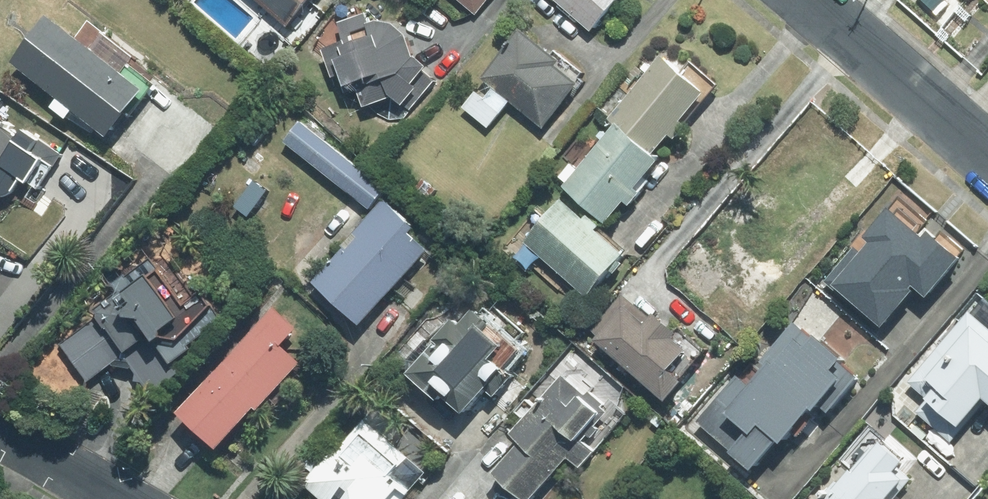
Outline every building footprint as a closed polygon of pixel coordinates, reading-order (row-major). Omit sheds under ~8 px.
[(290,25),(314,0),(263,0),(290,25)] [(476,13),(488,0),(461,0),(476,13)] [(597,29),(623,0),(565,0),(597,29)] [(336,48),(330,49),(337,76),(347,73),(351,89),(369,84),(374,103),(399,97),(407,106),(428,87),(422,81),(436,68),(422,53),(377,19),(377,14),(366,14),(367,10),(332,31),(336,48)] [(57,18),(20,62),(63,97),(56,107),(70,119),(77,110),(111,138),(151,89),(128,70),(138,58),(89,18),(76,34),(57,18)] [(462,105),(491,129),(514,102),(545,128),(586,79),(526,29),(462,105)] [(688,74),(666,52),(608,111),(621,123),(565,181),(606,221),(626,201),(630,205),(645,190),(641,186),(670,157),(660,147),(674,132),(679,137),(692,124),(688,120),(722,85),(699,62),(688,74)] [(0,196),(18,195),(28,180),(35,184),(51,161),(44,157),(22,142),(27,135),(0,117),(0,196)] [(391,188),(304,119),(288,139),(375,207),(391,188)] [(441,242),(390,197),(316,281),(366,326),(441,242)] [(568,199),(530,240),(589,294),(627,252),(601,229),(604,225),(592,214),(589,218),(568,199)] [(196,308),(160,257),(94,302),(102,314),(63,341),(90,381),(128,355),(154,394),(181,376),(174,365),(233,325),(214,296),(196,308)] [(630,290),(596,331),(672,395),(690,374),(678,363),(690,349),(676,337),(684,328),(658,306),(654,311),(630,290)] [(987,401),(987,292),(987,291),(937,344),(946,353),(898,402),(943,447),(987,401)] [(304,332),(274,307),(183,414),(224,450),(260,407),(266,413),(307,366),(289,350),(304,332)] [(474,414),(527,351),(476,308),(461,326),(444,311),(425,333),(436,342),(411,371),(446,400),(451,394),(474,414)] [(758,468),(818,402),(821,405),(852,371),(843,363),(852,352),(828,330),(821,338),(800,320),(763,361),(771,368),(759,381),(746,369),(703,417),(758,468)] [(572,460),(579,466),(619,422),(566,373),(510,435),(521,446),(498,471),(529,498),(536,498),(572,460)] [(325,498),(410,498),(430,479),(367,415),(304,477),(325,498)] [(878,435),(821,498),(900,498),(898,497),(914,480),(901,469),(912,457),(890,437),(886,442),(878,435)]
